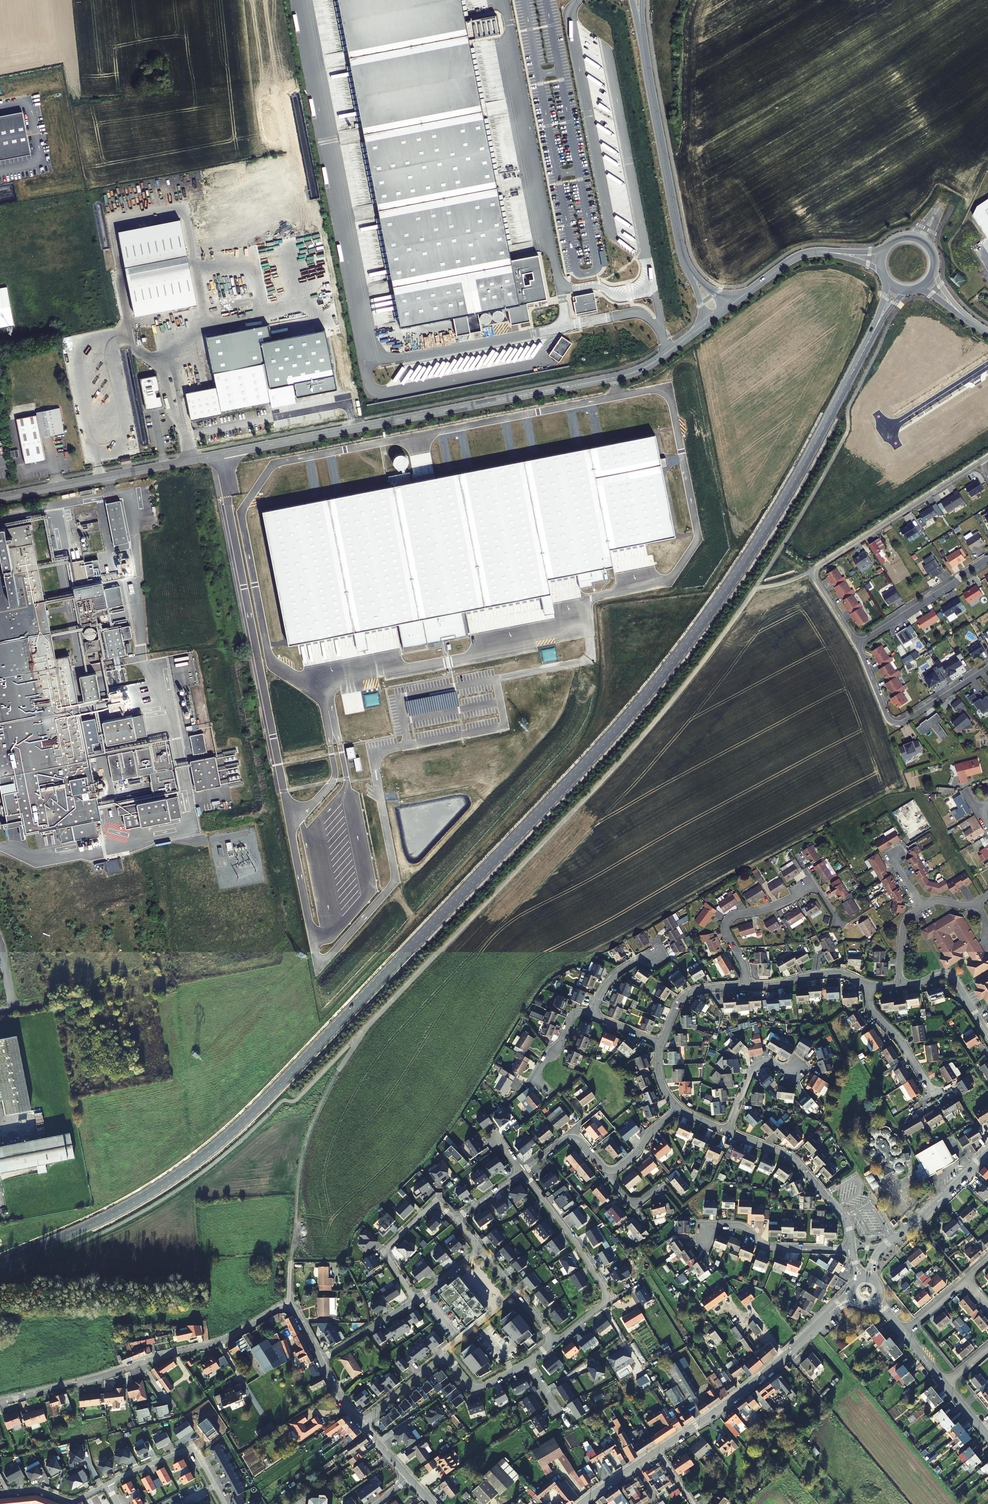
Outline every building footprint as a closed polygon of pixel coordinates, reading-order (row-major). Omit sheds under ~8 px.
[(400,327),(453,317),(457,335),(481,330),(477,312),(507,306),(510,324),(529,320),(526,302),(546,298),(538,253),(511,258),(469,38),(499,32),(496,14),(466,20),(462,0),(338,0),(400,327)] [(22,114),(0,118),(0,159),(29,153),(22,114)] [(978,206),(973,215),(987,237),(987,199),(978,206)] [(180,220),(118,232),(135,314),(195,302),(180,220)] [(593,290),(571,294),(575,315),(597,310),(593,290)] [(267,325),(241,330),(206,337),(214,373),(216,387),(186,393),(191,420),(222,414),(221,410),(270,400),(271,407),(296,402),(295,396),(336,388),(324,329),(270,340),(267,325)] [(572,342),(561,335),(549,354),(560,360),(572,342)] [(157,375),(140,378),(146,410),(157,408),(157,407),(163,406),(157,375)] [(38,415),(42,437),(64,433),(60,408),(38,412),(38,415)] [(42,437),(38,415),(18,419),(26,464),(46,460),(42,437)] [(261,511),(288,644),(397,623),(403,649),(467,636),(462,611),(551,593),(548,578),(576,573),(579,587),(592,585),(591,582),(604,579),(601,568),(613,566),(609,548),(675,535),(655,433),(261,511)] [(973,484),(971,485),(970,485),(966,488),(971,497),(984,489),(978,479),(973,483),(973,484)] [(961,506),(966,503),(958,490),(954,492),(954,493),(955,494),(942,502),(948,513),(955,508),(960,504),(961,506)] [(129,542),(121,500),(107,503),(115,545),(129,542)] [(926,511),(924,512),(923,512),(923,511),(919,514),(925,522),(937,514),(932,506),(926,510),(926,511)] [(8,829),(16,827),(18,837),(55,831),(58,845),(83,840),(84,842),(94,840),(89,814),(99,812),(70,658),(57,661),(34,540),(30,519),(0,524),(0,791),(8,829)] [(907,538),(918,532),(912,522),(908,524),(908,525),(907,526),(905,528),(905,527),(900,530),(906,538),(907,538)] [(978,547),(980,545),(981,545),(985,543),(978,531),(973,535),(973,536),(966,541),(973,552),(979,548),(978,547)] [(885,563),(882,557),(885,555),(881,549),(885,547),(880,538),(869,544),(882,564),(885,563)] [(960,550),(947,557),(952,567),(956,565),(956,564),(965,558),(960,550)] [(867,565),(872,562),(865,551),(859,554),(859,555),(853,559),(859,569),(866,564),(867,565)] [(932,554),(923,560),(926,564),(923,566),(928,573),(930,572),(934,578),(943,572),(939,566),(940,566),(936,558),(935,559),(932,554)] [(90,587),(85,561),(70,564),(82,628),(97,625),(95,612),(125,606),(122,587),(105,591),(104,584),(90,587)] [(845,581),(847,580),(844,576),(842,578),(836,568),(827,574),(831,580),(829,581),(832,584),(833,584),(835,587),(845,581)] [(852,594),(855,592),(853,589),(851,590),(845,581),(835,587),(834,588),(838,593),(837,594),(840,598),(842,596),(844,600),(850,596),(852,594)] [(969,603),(983,594),(977,585),(970,589),(970,590),(968,591),(963,594),(969,603)] [(901,597),(895,587),(882,595),(888,604),(895,600),(895,601),(901,597)] [(861,607),(862,606),(860,603),(858,604),(852,594),(850,596),(844,600),(843,600),(847,606),(846,607),(848,611),(849,610),(851,613),(861,607)] [(957,615),(962,612),(954,600),(951,602),(941,608),(947,617),(955,612),(957,615)] [(851,613),(850,614),(855,621),(856,620),(859,626),(869,620),(861,607),(851,613)] [(923,630),(940,619),(934,610),(917,621),(923,630)] [(135,641),(133,627),(106,632),(110,660),(129,657),(126,643),(135,641)] [(896,634),(903,645),(915,638),(911,632),(908,627),(896,634)] [(102,652),(100,641),(86,643),(88,654),(102,652)] [(980,642),(968,649),(974,659),(979,656),(978,655),(985,651),(980,642)] [(875,657),(879,665),(880,664),(890,658),(881,645),(872,651),(876,657),(875,657)] [(964,657),(959,649),(954,651),(957,656),(942,665),(949,676),(956,672),(955,669),(962,664),(959,659),(964,657)] [(890,658),(880,664),(882,667),(879,669),(882,673),(883,672),(887,678),(888,678),(896,672),(890,663),(894,661),(891,657),(890,658)] [(934,672),(937,675),(941,673),(940,672),(937,666),(933,669),(934,672)] [(896,672),(888,678),(890,681),(885,684),(888,687),(892,693),(893,692),(903,686),(897,677),(901,674),(899,670),(896,672)] [(925,678),(931,687),(934,684),(936,683),(937,683),(940,681),(934,672),(925,678)] [(104,698),(100,673),(83,676),(88,701),(104,698)] [(937,675),(940,681),(941,682),(945,679),(941,673),(937,675)] [(906,689),(904,685),(903,686),(893,692),(895,695),(891,698),(893,702),(895,701),(898,707),(908,701),(901,692),(906,689)] [(111,702),(120,702),(120,697),(126,696),(125,690),(110,691),(111,702)] [(982,700),(981,698),(978,700),(974,693),(967,698),(972,704),(974,703),(978,710),(980,709),(982,713),(987,709),(987,710),(987,696),(982,700)] [(964,704),(960,698),(952,705),(957,711),(957,710),(961,715),(953,722),(960,731),(964,728),(965,729),(972,725),(970,722),(971,721),(964,713),(960,708),(964,704)] [(920,725),(916,728),(921,735),(923,733),(932,726),(939,736),(942,741),(943,740),(942,740),(946,737),(949,736),(933,715),(927,720),(927,719),(920,724),(920,725)] [(144,740),(140,716),(129,718),(134,741),(144,740)] [(134,741),(129,718),(99,724),(103,747),(134,741)] [(916,753),(923,751),(922,749),(924,748),(918,739),(914,742),(913,740),(910,741),(910,742),(907,743),(907,742),(903,744),(904,745),(899,747),(904,760),(911,758),(911,756),(917,754),(916,753)] [(175,799),(174,796),(170,773),(171,773),(166,748),(105,759),(110,784),(148,778),(152,802),(115,809),(116,816),(119,816),(122,832),(166,824),(164,800),(175,799)] [(221,787),(216,757),(190,761),(196,791),(221,787)] [(981,772),(977,759),(962,763),(964,767),(957,769),(960,783),(968,781),(966,776),(981,772)] [(965,802),(961,795),(956,798),(954,799),(959,808),(953,812),(957,820),(971,811),(965,802)] [(179,821),(175,799),(164,800),(166,824),(179,821)] [(914,799),(893,812),(910,841),(932,828),(914,799)] [(977,822),(973,815),(959,824),(962,829),(970,824),(972,828),(964,832),(969,840),(983,831),(978,822),(977,822)] [(903,841),(898,832),(877,844),(883,853),(903,841)] [(986,836),(971,844),(973,847),(981,842),(985,847),(980,850),(980,851),(979,852),(981,854),(979,856),(982,860),(987,856),(987,840),(986,836)] [(923,853),(917,842),(909,847),(912,851),(910,853),(913,859),(908,862),(912,868),(914,867),(917,873),(915,874),(924,890),(929,891),(929,893),(936,894),(936,893),(941,894),(950,889),(954,896),(961,892),(960,889),(962,888),(966,886),(967,888),(974,884),(967,874),(948,885),(947,882),(940,886),(929,883),(925,877),(930,874),(919,855),(923,853)] [(823,858),(815,844),(804,850),(806,854),(807,853),(814,863),(823,858)] [(889,870),(879,855),(869,861),(893,903),(891,913),(902,916),(904,909),(901,908),(902,902),(900,898),(903,895),(900,889),(897,890),(893,884),(896,882),(892,876),(890,878),(886,872),(889,870)] [(804,869),(797,858),(793,860),(795,863),(783,871),(788,880),(801,872),(801,871),(804,869)] [(829,862),(827,859),(817,865),(826,882),(835,876),(827,863),(829,862)] [(765,882),(759,871),(755,874),(761,884),(765,882)] [(788,887),(782,878),(769,886),(775,895),(788,887)] [(842,898),(850,894),(843,882),(840,878),(832,883),(835,887),(832,889),(835,893),(837,892),(841,899),(842,898)] [(766,894),(760,884),(745,893),(750,902),(756,898),(757,899),(766,894)] [(740,902),(733,891),(729,893),(730,895),(719,902),(725,911),(740,902)] [(843,904),(851,917),(860,911),(852,898),(854,897),(852,893),(850,894),(842,898),(845,902),(843,904)] [(717,909),(706,901),(704,904),(706,905),(696,920),(704,926),(712,915),(713,916),(716,913),(715,912),(717,909)] [(820,910),(815,901),(809,905),(808,904),(805,906),(810,916),(820,910)] [(806,916),(800,907),(785,916),(790,925),(806,916)] [(667,932),(678,926),(682,924),(680,920),(676,913),(664,920),(668,927),(665,929),(667,932)] [(689,921),(688,915),(680,920),(682,924),(689,921)] [(945,958),(940,961),(945,970),(962,959),(960,955),(967,951),(974,962),(967,967),(973,978),(987,969),(987,960),(963,917),(949,916),(922,932),(927,941),(933,937),(945,958)] [(781,926),(775,917),(765,923),(770,932),(781,926)] [(877,932),(868,918),(859,924),(868,938),(877,932)] [(756,932),(753,922),(739,926),(741,936),(756,932)] [(669,942),(670,945),(679,940),(684,937),(678,926),(667,932),(671,940),(669,942)] [(648,943),(642,932),(633,937),(640,947),(648,943)] [(714,937),(712,933),(700,935),(703,942),(706,941),(709,948),(705,950),(707,954),(706,955),(707,956),(708,956),(710,956),(709,955),(721,950),(719,944),(719,943),(716,936),(714,937)] [(827,951),(833,948),(835,947),(829,935),(821,940),(827,951)] [(679,940),(670,945),(676,956),(685,951),(679,940)] [(624,956),(619,945),(617,946),(609,950),(615,961),(624,956)] [(838,959),(833,948),(827,951),(824,953),(830,964),(838,959)] [(794,956),(798,963),(799,965),(810,958),(805,950),(794,956)] [(874,963),(878,964),(885,964),(885,951),(875,951),(874,963)] [(759,964),(767,964),(766,952),(756,952),(756,964),(759,964)] [(858,952),(850,952),(849,955),(848,965),(861,966),(861,956),(857,956),(858,952)] [(733,970),(724,954),(712,961),(714,964),(717,962),(724,975),(733,970)] [(798,963),(794,956),(793,955),(778,963),(778,964),(781,973),(798,963)] [(704,975),(697,963),(694,965),(696,968),(688,972),(694,981),(704,975)] [(590,976),(596,978),(599,979),(603,968),(594,964),(590,976)] [(770,964),(767,964),(759,964),(759,977),(770,976),(770,964)] [(888,964),(885,964),(878,964),(877,976),(887,977),(888,964)] [(651,975),(641,968),(635,976),(645,983),(651,975)] [(591,990),(596,978),(590,976),(583,973),(579,983),(579,985),(582,986),(591,990)] [(686,981),(680,973),(670,980),(676,988),(686,981)] [(976,984),(979,989),(984,998),(987,1003),(987,976),(976,984)] [(617,994),(624,997),(626,998),(631,986),(622,982),(617,994)] [(671,991),(662,985),(655,996),(663,1001),(671,991)] [(809,1001),(810,1001),(813,1001),(814,1002),(822,1002),(822,997),(821,987),(808,988),(809,991),(809,998),(809,1001)] [(840,998),(839,988),(827,989),(827,999),(840,998)] [(944,999),(941,988),(932,990),(927,992),(929,1002),(944,999)] [(585,993),(576,989),(571,1001),(580,1005),(585,993)] [(809,1001),(809,998),(809,991),(796,992),(797,1002),(809,1001)] [(858,1004),(857,992),(853,992),(853,993),(842,994),(843,1005),(858,1004)] [(619,1008),(624,997),(617,994),(614,993),(609,1004),(612,1005),(619,1008)] [(905,996),(905,1000),(906,1006),(919,1005),(918,995),(905,996)] [(748,997),(749,1000),(749,1007),(762,1006),(761,996),(748,997)] [(779,996),(779,999),(779,1006),(792,1005),(791,996),(779,996)] [(737,1008),(736,1000),(736,998),(723,999),(724,1009),(737,1008)] [(894,1008),(893,1001),(893,998),(880,1000),(881,1010),(887,1009),(894,1008)] [(705,1004),(696,999),(690,1009),(703,1017),(705,1014),(701,1011),(705,1004)] [(780,1009),(779,1006),(779,999),(766,1000),(767,1010),(780,1009)] [(551,1012),(557,1015),(560,1016),(565,1004),(556,1000),(551,1012)] [(749,1007),(749,1000),(736,1000),(737,1008),(737,1010),(749,1009),(749,1007)] [(906,1006),(905,1000),(893,1001),(894,1008),(894,1011),(898,1011),(898,1013),(900,1014),(907,1013),(906,1006)] [(663,1007),(654,1003),(650,1015),(659,1018),(663,1007)] [(619,1008),(612,1005),(608,1017),(617,1021),(622,1009),(619,1008)] [(546,1024),(553,1026),(557,1015),(551,1012),(548,1011),(545,1018),(532,1012),(529,1017),(546,1024)] [(864,1022),(858,1012),(850,1018),(857,1031),(868,1024),(866,1021),(864,1022)] [(691,1025),(691,1016),(681,1016),(681,1029),(691,1028),(696,1030),(696,1024),(691,1025)] [(654,1022),(645,1018),(640,1030),(649,1034),(654,1022)] [(580,1035),(589,1039),(591,1035),(588,1034),(591,1026),(590,1025),(590,1023),(584,1021),(583,1023),(582,1023),(577,1034),(580,1035)] [(555,1028),(553,1026),(546,1024),(542,1035),(551,1039),(555,1028)] [(925,1042),(922,1026),(912,1028),(914,1044),(925,1042)] [(879,1037),(874,1029),(864,1035),(869,1043),(869,1042),(874,1051),(884,1045),(879,1037)] [(777,1053),(778,1053),(783,1044),(779,1042),(781,1038),(771,1032),(766,1039),(770,1042),(767,1047),(777,1053)] [(616,1037),(605,1033),(599,1046),(611,1050),(616,1037)] [(980,1043),(974,1033),(963,1040),(968,1049),(975,1044),(976,1046),(980,1043)] [(534,1039),(525,1034),(516,1047),(526,1054),(529,1049),(528,1048),(534,1039)] [(686,1046),(685,1034),(675,1034),(676,1047),(686,1046)] [(744,1045),(733,1034),(730,1037),(730,1038),(725,1044),(729,1048),(726,1051),(731,1056),(734,1053),(735,1054),(744,1045)] [(763,1053),(759,1034),(755,1035),(751,1041),(756,1044),(753,1048),(748,1049),(749,1057),(756,1055),(763,1053)] [(585,1051),(589,1039),(580,1035),(575,1047),(585,1051)] [(18,1037),(0,1041),(0,1103),(4,1102),(7,1116),(33,1111),(18,1037)] [(636,1046),(627,1038),(620,1046),(629,1054),(636,1046)] [(812,1045),(802,1038),(797,1046),(807,1053),(812,1045)] [(783,1044),(778,1053),(788,1059),(794,1051),(783,1044)] [(627,1057),(629,1054),(620,1046),(617,1049),(627,1057)] [(816,1050),(819,1062),(827,1059),(833,1057),(832,1054),(828,1055),(825,1046),(823,1047),(817,1049),(816,1050)] [(937,1062),(934,1046),(925,1048),(927,1063),(937,1062)] [(897,1058),(891,1047),(882,1052),(889,1063),(897,1058)] [(580,1054),(571,1051),(566,1062),(575,1066),(580,1054)] [(680,1064),(679,1052),(669,1053),(669,1065),(680,1064)] [(530,1060),(518,1053),(516,1057),(519,1059),(511,1071),(520,1077),(528,1065),(527,1064),(530,1060)] [(649,1067),(645,1055),(635,1059),(640,1071),(649,1067)] [(726,1060),(722,1057),(716,1064),(723,1069),(727,1065),(731,1068),(732,1074),(739,1073),(739,1066),(738,1066),(737,1059),(726,1060)] [(831,1071),(827,1059),(819,1062),(818,1062),(822,1074),(831,1071)] [(980,1067),(987,1080),(987,1062),(980,1067)] [(939,1069),(948,1084),(957,1078),(961,1075),(957,1068),(956,1068),(952,1070),(948,1064),(939,1069)] [(903,1085),(911,1080),(903,1067),(894,1072),(902,1086),(903,1085)] [(515,1078),(503,1070),(500,1074),(504,1076),(496,1089),(506,1096),(509,1091),(508,1090),(513,1082),(515,1078)] [(680,1082),(683,1082),(683,1070),(673,1070),(673,1083),(680,1082)] [(725,1084),(726,1089),(733,1088),(732,1081),(731,1074),(720,1075),(716,1072),(710,1078),(717,1084),(721,1080),(725,1084)] [(774,1080),(767,1073),(757,1081),(764,1088),(774,1080)] [(651,1085),(646,1074),(637,1077),(642,1089),(651,1085)] [(830,1085),(814,1075),(807,1086),(819,1093),(824,1086),(828,1088),(830,1085)] [(911,1080),(903,1085),(909,1094),(905,1096),(908,1101),(912,1099),(921,1094),(912,1080),(911,1080)] [(690,1082),(683,1082),(680,1082),(680,1095),(690,1094),(690,1082)] [(900,1087),(905,1096),(909,1094),(903,1085),(902,1086),(900,1087)] [(793,1103),(795,1089),(777,1087),(776,1097),(786,1098),(786,1102),(793,1103)] [(595,1097),(589,1088),(575,1098),(582,1107),(595,1097)] [(532,1093),(528,1089),(517,1097),(521,1102),(524,1100),(533,1111),(541,1104),(533,1093),(532,1093)] [(717,1102),(723,1101),(727,1101),(726,1089),(715,1090),(712,1090),(712,1097),(714,1098),(716,1098),(717,1102)] [(641,1094),(646,1107),(651,1105),(655,1103),(651,1091),(641,1094)] [(762,1093),(752,1093),(751,1106),(761,1106),(762,1093)] [(815,1102),(808,1095),(798,1103),(805,1110),(815,1102)] [(962,1106),(956,1097),(941,1107),(946,1116),(949,1120),(955,1117),(952,1112),(959,1108),(962,1111),(964,1110),(962,1106)] [(725,1114),(723,1101),(717,1102),(714,1102),(715,1115),(725,1114)] [(651,1105),(646,1107),(641,1109),(647,1121),(656,1118),(651,1105)] [(987,1107),(987,1105),(978,1110),(979,1112),(974,1116),(981,1125),(985,1122),(985,1121),(987,1119),(987,1107)] [(943,1119),(938,1110),(931,1114),(930,1113),(923,1117),(930,1127),(943,1119)] [(570,1119),(563,1111),(550,1122),(557,1130),(570,1119)] [(761,1120),(752,1111),(745,1118),(754,1127),(761,1120)] [(504,1112),(494,1119),(500,1127),(510,1121),(504,1112)] [(492,1123),(485,1113),(476,1120),(483,1129),(488,1125),(489,1126),(492,1123)] [(923,1125),(916,1115),(911,1118),(912,1121),(899,1128),(904,1136),(923,1125)] [(770,1136),(773,1132),(777,1129),(772,1123),(769,1120),(761,1127),(770,1136)] [(640,1129),(633,1121),(618,1132),(625,1141),(640,1129)] [(589,1132),(595,1140),(603,1134),(604,1136),(608,1133),(603,1126),(600,1129),(595,1122),(585,1130),(588,1133),(589,1132)] [(692,1129),(681,1124),(676,1133),(688,1138),(692,1129)] [(782,1141),(786,1138),(789,1134),(781,1125),(777,1129),(773,1132),(782,1141)] [(864,1139),(864,1142),(866,1146),(869,1148),(867,1150),(867,1153),(868,1156),(872,1158),(875,1157),(874,1160),(876,1164),(879,1165),(878,1169),(882,1168),(882,1171),(888,1173),(891,1172),(892,1175),(895,1172),(899,1174),(902,1173),(904,1170),(904,1167),(902,1165),(904,1162),(909,1161),(908,1155),(903,1155),(900,1153),(901,1150),(896,1145),(898,1143),(898,1139),(897,1136),(894,1135),(891,1135),(891,1132),(889,1129),(885,1127),(882,1128),(880,1130),(878,1127),(875,1126),(871,1127),(869,1130),(868,1133),(870,1136),(867,1137),(864,1139)] [(965,1136),(970,1144),(981,1137),(974,1126),(963,1132),(965,1136)] [(789,1134),(786,1138),(795,1147),(802,1139),(795,1133),(799,1129),(797,1127),(789,1134)] [(553,1135),(547,1128),(536,1137),(542,1144),(553,1135)] [(75,1158),(70,1133),(9,1146),(14,1171),(38,1166),(39,1173),(47,1172),(45,1164),(75,1158)] [(708,1139),(696,1133),(692,1143),(703,1148),(708,1139)] [(528,1135),(515,1146),(522,1156),(530,1149),(529,1148),(535,1144),(528,1135)] [(963,1149),(970,1144),(965,1136),(957,1140),(963,1149)] [(471,1152),(479,1146),(473,1137),(464,1143),(471,1152)] [(813,1154),(819,1148),(820,1147),(811,1138),(804,1145),(813,1154)] [(613,1143),(610,1140),(604,1144),(607,1148),(604,1149),(607,1153),(609,1152),(610,1154),(614,1159),(622,1152),(614,1142),(613,1143)] [(671,1150),(663,1140),(657,1145),(658,1146),(651,1151),(658,1160),(671,1150)] [(915,1156),(928,1178),(955,1162),(954,1161),(958,1159),(955,1155),(952,1157),(943,1141),(915,1156)] [(722,1150),(710,1145),(706,1154),(717,1160),(721,1151),(722,1150)] [(463,1158),(451,1146),(444,1153),(449,1159),(452,1156),(458,1162),(463,1158)] [(483,1151),(479,1146),(471,1152),(470,1153),(473,1158),(483,1151)] [(742,1160),(745,1154),(746,1151),(735,1146),(730,1155),(742,1160)] [(813,1160),(822,1168),(827,1164),(829,1161),(821,1152),(822,1151),(819,1148),(813,1154),(811,1156),(814,1159),(813,1160)] [(566,1158),(576,1169),(583,1163),(574,1151),(566,1158)] [(724,1152),(721,1151),(717,1160),(706,1154),(704,1158),(711,1162),(712,1160),(716,1162),(720,1161),(724,1152)] [(756,1159),(745,1154),(742,1160),(740,1163),(752,1169),(756,1159)] [(485,1166),(492,1175),(498,1171),(504,1167),(497,1157),(485,1166)] [(657,1166),(650,1157),(646,1160),(647,1161),(637,1169),(644,1177),(657,1166)] [(774,1162),(762,1157),(757,1169),(769,1175),(774,1162)] [(463,1158),(458,1162),(463,1168),(468,1163),(463,1158)] [(594,1176),(583,1163),(576,1169),(586,1182),(594,1176)] [(792,1172),(781,1164),(775,1173),(786,1180),(792,1172)] [(827,1164),(822,1168),(820,1171),(828,1180),(836,1173),(827,1164)] [(441,1165),(430,1173),(436,1182),(441,1179),(440,1178),(442,1176),(443,1177),(448,1174),(441,1165)] [(695,1178),(699,1169),(694,1167),(690,1177),(695,1178)] [(984,1167),(979,1173),(987,1182),(987,1171),(984,1167)] [(485,1182),(489,1180),(481,1169),(478,1172),(471,1178),(477,1187),(485,1181),(485,1182)] [(641,1180),(634,1171),(621,1182),(631,1194),(635,1191),(632,1188),(641,1180)] [(540,1179),(547,1189),(558,1180),(556,1176),(555,1176),(551,1172),(545,1177),(543,1178),(543,1177),(540,1179)] [(873,1190),(880,1186),(872,1172),(865,1176),(873,1190)] [(689,1188),(678,1175),(670,1182),(681,1195),(689,1188)] [(429,1191),(432,1188),(425,1178),(416,1185),(422,1194),(428,1190),(429,1191)] [(804,1191),(798,1180),(786,1186),(791,1197),(804,1191)] [(604,1187),(601,1183),(592,1190),(602,1203),(610,1196),(603,1187),(604,1187)] [(987,1196),(987,1189),(983,1184),(976,1192),(984,1200),(987,1196)] [(527,1195),(521,1185),(510,1194),(516,1203),(527,1195)] [(461,1201),(470,1194),(464,1186),(455,1193),(461,1201)] [(567,1191),(563,1186),(552,1194),(556,1199),(554,1201),(561,1210),(562,1209),(565,1213),(576,1205),(573,1200),(572,1201),(565,1193),(567,1191)] [(499,1214),(512,1205),(507,1197),(503,1200),(502,1199),(498,1201),(499,1202),(493,1206),(499,1214)] [(805,1197),(800,1197),(800,1209),(807,1210),(814,1210),(815,1197),(812,1197),(805,1197)] [(735,1198),(722,1198),(722,1208),(735,1208),(735,1198)] [(396,1211),(403,1219),(408,1215),(407,1214),(408,1213),(409,1214),(414,1209),(407,1201),(396,1211)] [(664,1213),(662,1201),(658,1202),(658,1203),(649,1205),(651,1215),(664,1213)] [(620,1205),(617,1202),(607,1210),(617,1223),(626,1215),(618,1206),(620,1205)] [(751,1213),(751,1209),(751,1203),(739,1202),(739,1212),(751,1213)] [(717,1203),(704,1203),(704,1213),(717,1214),(717,1203)] [(532,1224),(541,1218),(534,1209),(535,1208),(533,1204),(523,1212),(532,1224)] [(961,1216),(958,1218),(962,1224),(965,1221),(966,1222),(976,1214),(969,1207),(960,1215),(961,1216)] [(577,1209),(568,1215),(578,1229),(587,1222),(577,1209)] [(769,1210),(751,1209),(751,1213),(751,1220),(769,1220),(769,1210)] [(480,1227),(494,1218),(488,1210),(481,1214),(482,1215),(479,1216),(479,1215),(474,1219),(480,1227)] [(383,1236),(391,1228),(390,1226),(395,1221),(387,1213),(378,1223),(382,1227),(378,1231),(383,1236)] [(823,1234),(824,1228),(824,1217),(820,1217),(820,1224),(811,1223),(811,1234),(823,1234)] [(440,1224),(434,1218),(426,1225),(432,1232),(440,1224)] [(962,1224),(958,1218),(955,1221),(954,1220),(942,1230),(948,1237),(960,1227),(960,1226),(962,1224)] [(545,1221),(535,1228),(545,1240),(554,1233),(548,1226),(548,1225),(545,1221)] [(641,1229),(634,1221),(626,1227),(638,1241),(648,1234),(643,1228),(641,1229)] [(689,1221),(679,1221),(678,1234),(689,1234),(689,1221)] [(793,1233),(793,1226),(794,1222),(781,1222),(781,1226),(781,1232),(793,1233)] [(781,1232),(781,1226),(769,1225),(768,1236),(781,1236),(781,1232)] [(793,1226),(793,1233),(793,1237),(806,1237),(806,1227),(793,1226)] [(595,1227),(586,1233),(594,1247),(604,1241),(595,1227)] [(837,1228),(824,1228),(823,1234),(823,1238),(836,1238),(837,1228)] [(374,1244),(378,1241),(366,1229),(360,1235),(364,1240),(359,1245),(367,1253),(375,1245),(374,1244)] [(496,1229),(487,1236),(495,1246),(504,1240),(496,1229)] [(677,1255),(679,1254),(686,1249),(675,1234),(667,1241),(677,1255)] [(727,1245),(729,1240),(717,1236),(713,1245),(725,1250),(727,1245)] [(980,1245),(985,1250),(987,1248),(987,1236),(982,1241),(983,1242),(980,1245)] [(556,1255),(565,1248),(559,1241),(560,1241),(557,1237),(548,1243),(556,1255)] [(730,1237),(729,1240),(727,1245),(732,1246),(734,1251),(729,1253),(732,1260),(736,1261),(738,1254),(742,1245),(743,1243),(736,1240),(737,1239),(730,1237)] [(459,1249),(463,1247),(456,1238),(447,1245),(454,1253),(459,1249)] [(397,1250),(407,1259),(414,1252),(404,1242),(397,1250)] [(517,1255),(507,1244),(499,1251),(508,1262),(517,1255)] [(742,1245),(738,1254),(750,1259),(754,1249),(742,1245)] [(982,1253),(985,1250),(980,1245),(977,1247),(976,1246),(971,1250),(969,1249),(964,1252),(973,1262),(982,1254),(982,1253)] [(686,1249),(679,1254),(687,1264),(695,1258),(688,1247),(686,1249)] [(447,1260),(450,1258),(442,1249),(433,1257),(436,1261),(438,1261),(441,1264),(446,1260),(447,1260)] [(607,1249),(598,1254),(605,1266),(614,1261),(607,1249)] [(908,1260),(905,1262),(910,1268),(913,1266),(914,1267),(925,1257),(919,1250),(907,1259),(908,1260)] [(569,1254),(559,1260),(568,1274),(577,1268),(571,1258),(572,1257),(569,1254)] [(375,1261),(372,1255),(362,1261),(370,1272),(379,1266),(376,1261),(375,1261)] [(769,1259),(757,1255),(753,1265),(765,1269),(769,1259)] [(527,1266),(520,1258),(511,1266),(513,1269),(514,1268),(518,1272),(527,1266)] [(772,1267),(784,1272),(788,1262),(776,1258),(772,1267)] [(816,1263),(828,1270),(830,1272),(836,1276),(843,1265),(835,1260),(831,1258),(827,1264),(820,1260),(818,1260),(816,1263)] [(788,1262),(784,1272),(797,1277),(798,1273),(797,1273),(801,1263),(789,1259),(788,1262)] [(709,1270),(701,1260),(693,1266),(695,1269),(700,1276),(698,1278),(701,1282),(702,1281),(711,1275),(708,1270),(709,1270)] [(433,1271),(425,1262),(412,1273),(419,1281),(429,1273),(430,1274),(433,1271)] [(910,1268),(905,1262),(902,1265),(902,1264),(890,1274),(896,1281),(908,1272),(907,1271),(910,1268)] [(660,1268),(665,1274),(670,1270),(666,1264),(660,1268)] [(327,1266),(318,1266),(319,1285),(319,1290),(329,1290),(330,1290),(330,1285),(331,1285),(331,1277),(328,1277),(327,1266)] [(619,1268),(610,1274),(612,1277),(613,1277),(616,1283),(619,1281),(621,1281),(626,1278),(619,1268)] [(587,1285),(579,1271),(570,1277),(578,1291),(587,1285)] [(830,1272),(823,1282),(827,1285),(832,1288),(839,1277),(836,1276),(830,1272)] [(924,1274),(919,1278),(922,1282),(929,1275),(926,1272),(924,1274)] [(687,1279),(682,1273),(677,1277),(681,1283),(687,1279)] [(540,1284),(531,1274),(523,1280),(532,1291),(540,1284)] [(820,1287),(814,1296),(815,1297),(820,1300),(826,1291),(824,1289),(827,1285),(823,1282),(811,1275),(807,1281),(809,1288),(812,1287),(814,1284),(820,1287)] [(939,1277),(927,1288),(933,1294),(935,1292),(936,1293),(946,1285),(939,1277)] [(451,1281),(440,1289),(443,1293),(439,1295),(449,1308),(453,1305),(455,1308),(452,1311),(466,1329),(476,1321),(474,1319),(477,1317),(479,1316),(480,1315),(481,1311),(484,1309),(474,1296),(471,1299),(466,1293),(469,1290),(464,1283),(464,1284),(461,1280),(458,1280),(453,1283),(451,1281)] [(910,1286),(906,1282),(901,1286),(904,1291),(910,1286)] [(394,1286),(382,1294),(388,1303),(400,1295),(394,1286)] [(815,1297),(814,1296),(799,1287),(795,1293),(797,1300),(800,1299),(802,1296),(807,1299),(802,1309),(803,1310),(808,1312),(814,1303),(812,1302),(815,1297)] [(554,1301),(543,1288),(535,1294),(546,1307),(554,1301)] [(713,1295),(718,1303),(724,1299),(725,1300),(728,1297),(722,1288),(716,1292),(716,1293),(713,1295)] [(933,1294),(927,1288),(914,1299),(921,1306),(930,1298),(929,1297),(933,1294)] [(753,1299),(748,1291),(744,1294),(743,1293),(737,1298),(744,1307),(748,1304),(747,1304),(753,1299)] [(434,1294),(430,1297),(436,1303),(439,1301),(434,1294)] [(718,1304),(718,1303),(713,1295),(712,1296),(711,1295),(705,1299),(706,1300),(701,1303),(707,1311),(714,1306),(714,1307),(718,1305),(718,1304)] [(318,1316),(329,1316),(334,1316),(334,1298),(329,1298),(318,1298),(318,1316)] [(972,1317),(978,1312),(975,1309),(976,1308),(967,1298),(960,1304),(970,1315),(972,1317)] [(375,1314),(386,1307),(381,1300),(370,1306),(375,1314)] [(796,1320),(803,1310),(802,1309),(794,1304),(787,1315),(796,1320)] [(559,1325),(568,1318),(559,1307),(550,1314),(559,1325)] [(627,1328),(645,1318),(643,1315),(641,1312),(639,1309),(622,1319),(627,1328)] [(860,1315),(856,1309),(850,1314),(852,1317),(846,1322),(851,1328),(854,1325),(858,1331),(864,1326),(862,1323),(868,1319),(863,1313),(860,1315)] [(407,1317),(412,1324),(415,1322),(416,1324),(423,1320),(417,1310),(407,1317)] [(529,1350),(536,1344),(531,1337),(533,1335),(528,1330),(529,1329),(518,1316),(517,1317),(513,1311),(501,1321),(505,1326),(501,1330),(504,1333),(506,1332),(509,1336),(510,1335),(515,1341),(516,1340),(521,1345),(523,1343),(529,1350)] [(952,1317),(947,1312),(944,1314),(943,1313),(934,1321),(940,1329),(950,1320),(949,1320),(952,1317)] [(978,1312),(972,1317),(983,1330),(987,1325),(987,1322),(981,1314),(980,1315),(978,1312)] [(284,1313),(282,1313),(294,1338),(300,1335),(291,1317),(284,1313)] [(278,1321),(278,1314),(255,1328),(258,1333),(278,1321)] [(395,1322),(403,1334),(411,1329),(409,1326),(412,1324),(407,1317),(400,1321),(398,1319),(395,1322)] [(593,1325),(600,1334),(611,1325),(604,1317),(593,1325)] [(960,1327),(964,1324),(959,1318),(955,1321),(960,1327)] [(952,1323),(957,1330),(960,1327),(955,1321),(952,1323)] [(385,1331),(390,1338),(393,1336),(395,1339),(403,1334),(395,1322),(391,1324),(392,1326),(388,1329),(385,1331)] [(202,1334),(202,1324),(187,1324),(188,1328),(181,1330),(180,1329),(176,1330),(178,1339),(202,1334)] [(762,1332),(756,1324),(755,1325),(750,1329),(756,1336),(762,1332)] [(960,1327),(963,1331),(967,1335),(970,1332),(964,1324),(960,1327)] [(864,1345),(872,1339),(879,1333),(873,1325),(861,1334),(866,1340),(862,1343),(864,1345)] [(333,1346),(342,1340),(333,1326),(323,1333),(327,1339),(328,1339),(333,1346)] [(742,1344),(746,1341),(735,1326),(731,1329),(742,1344)] [(722,1341),(715,1330),(709,1334),(717,1345),(722,1341)] [(380,1331),(373,1335),(380,1345),(390,1338),(385,1331),(381,1333),(380,1331)] [(598,1341),(591,1332),(583,1339),(578,1333),(573,1338),(584,1352),(598,1341)] [(251,1350),(258,1346),(249,1333),(242,1337),(251,1350)] [(267,1340),(258,1346),(260,1349),(269,1343),(279,1338),(277,1333),(267,1339),(267,1340)] [(886,1341),(879,1333),(872,1339),(875,1343),(873,1345),(876,1349),(886,1341)] [(436,1334),(430,1339),(437,1348),(443,1343),(436,1334)] [(285,1340),(280,1342),(288,1361),(289,1361),(293,1359),(309,1351),(300,1335),(294,1338),(299,1348),(294,1351),(295,1352),(291,1354),(285,1340)] [(129,1344),(135,1359),(152,1352),(149,1347),(138,1351),(137,1347),(135,1348),(134,1345),(142,1343),(143,1345),(155,1343),(154,1337),(137,1341),(129,1344)] [(246,1353),(251,1350),(242,1337),(239,1339),(239,1340),(228,1347),(232,1355),(237,1353),(238,1355),(245,1351),(246,1353)] [(886,1341),(876,1349),(874,1351),(881,1358),(889,1352),(896,1346),(889,1338),(886,1341)] [(968,1342),(965,1338),(960,1342),(961,1343),(960,1344),(962,1346),(956,1351),(962,1358),(973,1348),(975,1345),(971,1340),(968,1342)] [(414,1347),(424,1358),(427,1356),(426,1354),(430,1350),(422,1341),(414,1347)] [(758,1370),(763,1365),(756,1356),(755,1354),(746,1341),(742,1344),(752,1358),(750,1360),(746,1364),(737,1352),(732,1355),(735,1358),(738,1362),(741,1367),(745,1373),(748,1377),(758,1370)] [(262,1375),(265,1373),(268,1372),(288,1361),(280,1342),(272,1347),(269,1343),(260,1349),(258,1346),(251,1350),(252,1352),(247,1355),(250,1360),(250,1361),(260,1377),(262,1375)] [(579,1351),(572,1342),(568,1345),(569,1345),(562,1350),(569,1359),(579,1351)] [(661,1346),(667,1355),(672,1352),(669,1346),(670,1346),(667,1342),(661,1346)] [(770,1343),(769,1342),(755,1354),(756,1356),(762,1351),(770,1343)] [(762,1351),(770,1360),(777,1353),(770,1343),(762,1351)] [(135,1359),(129,1344),(125,1346),(129,1354),(121,1357),(119,1354),(117,1356),(120,1365),(135,1359)] [(473,1344),(461,1353),(465,1359),(464,1360),(475,1373),(476,1372),(480,1377),(491,1371),(489,1368),(492,1366),(488,1363),(490,1361),(487,1358),(488,1357),(486,1354),(483,1350),(484,1349),(481,1346),(477,1349),(473,1344)] [(902,1354),(896,1346),(889,1352),(891,1356),(895,1360),(902,1354)] [(424,1358),(414,1347),(407,1353),(415,1362),(419,1359),(421,1361),(424,1358)] [(608,1359),(613,1368),(630,1358),(625,1348),(608,1359)] [(293,1359),(289,1361),(290,1363),(292,1363),(292,1364),(295,1363),(295,1365),(306,1359),(308,1364),(314,1361),(309,1351),(293,1359)] [(692,1355),(689,1351),(681,1356),(684,1360),(692,1355)] [(770,1360),(762,1351),(756,1356),(763,1365),(770,1360)] [(890,1357),(891,1356),(889,1352),(881,1358),(884,1362),(890,1357)] [(823,1366),(812,1353),(807,1357),(808,1358),(800,1365),(810,1377),(823,1366)] [(361,1372),(349,1354),(340,1359),(345,1366),(353,1378),(361,1372)] [(563,1364),(556,1355),(545,1364),(552,1373),(563,1364)] [(696,1363),(692,1355),(684,1360),(687,1366),(692,1363),(693,1365),(696,1363)] [(396,1363),(403,1372),(409,1367),(402,1358),(396,1363)] [(176,1365),(172,1359),(158,1369),(157,1368),(152,1371),(167,1393),(173,1389),(165,1377),(164,1378),(162,1375),(176,1365)] [(208,1377),(221,1370),(215,1360),(210,1363),(202,1368),(208,1377)] [(605,1373),(597,1360),(587,1367),(595,1379),(605,1373)] [(612,1371),(615,1378),(637,1367),(633,1361),(612,1371)] [(713,1389),(708,1381),(706,1378),(702,1372),(700,1374),(707,1385),(706,1386),(709,1390),(707,1392),(711,1399),(701,1406),(695,1397),(698,1395),(678,1361),(672,1364),(695,1403),(701,1414),(720,1400),(713,1389)] [(740,1376),(745,1373),(741,1367),(738,1362),(727,1370),(734,1378),(739,1375),(740,1376)] [(667,1367),(678,1384),(687,1398),(692,1406),(695,1403),(672,1364),(667,1367)] [(308,1369),(311,1376),(318,1372),(315,1365),(308,1369)] [(901,1378),(908,1373),(903,1366),(895,1372),(901,1378)] [(440,1383),(447,1377),(442,1370),(439,1373),(438,1372),(433,1376),(439,1383),(436,1385),(441,1391),(441,1390),(444,1388),(440,1383)] [(779,1373),(785,1382),(789,1378),(783,1370),(779,1373)] [(718,1380),(728,1394),(736,1388),(724,1371),(720,1373),(723,1377),(718,1380)] [(318,1372),(311,1376),(314,1382),(309,1384),(312,1390),(325,1383),(322,1377),(321,1378),(318,1372)] [(720,1400),(728,1394),(718,1380),(714,1373),(710,1376),(717,1386),(713,1389),(720,1400)] [(763,1386),(757,1391),(764,1400),(780,1387),(791,1400),(797,1396),(785,1382),(779,1373),(763,1386)] [(915,1380),(908,1373),(901,1378),(907,1386),(915,1380)] [(381,1380),(386,1386),(389,1383),(393,1388),(400,1383),(392,1374),(386,1379),(385,1377),(381,1380)] [(981,1391),(987,1386),(987,1381),(985,1383),(979,1375),(971,1381),(978,1389),(979,1389),(981,1391)] [(530,1387),(524,1378),(518,1382),(518,1383),(516,1383),(510,1387),(516,1396),(530,1387)] [(383,1389),(386,1386),(381,1380),(378,1382),(377,1382),(371,1387),(378,1396),(384,1390),(383,1389)] [(438,1393),(441,1391),(436,1385),(433,1387),(427,1380),(423,1384),(424,1385),(421,1388),(426,1395),(434,1389),(438,1393)] [(136,1385),(127,1387),(129,1398),(137,1396),(138,1401),(146,1399),(142,1381),(136,1383),(136,1385)] [(621,1386),(624,1394),(638,1388),(634,1381),(621,1386)] [(566,1382),(557,1388),(565,1401),(574,1395),(566,1382)] [(441,1390),(449,1399),(455,1394),(452,1392),(456,1388),(454,1385),(452,1386),(450,1383),(444,1388),(441,1390)] [(220,1395),(214,1398),(217,1406),(222,1404),(223,1408),(235,1402),(236,1404),(242,1401),(240,1397),(245,1395),(240,1384),(232,1387),(234,1391),(228,1393),(228,1395),(221,1398),(220,1395)] [(687,1398),(678,1384),(664,1393),(673,1407),(677,1404),(687,1398)] [(929,1400),(937,1395),(931,1387),(920,1396),(926,1403),(929,1400)] [(104,1393),(105,1405),(113,1404),(113,1409),(120,1408),(119,1403),(125,1402),(123,1388),(115,1389),(116,1392),(104,1393)] [(428,1397),(426,1395),(424,1392),(421,1394),(417,1389),(412,1393),(413,1394),(410,1397),(413,1401),(415,1404),(423,1397),(425,1400),(428,1397)] [(508,1399),(503,1389),(499,1391),(492,1395),(498,1405),(508,1399)] [(776,1413),(771,1408),(764,1400),(757,1391),(753,1394),(771,1416),(773,1413),(774,1415),(776,1413)] [(362,1392),(353,1399),(358,1405),(360,1404),(363,1408),(369,1403),(366,1399),(367,1398),(362,1392)] [(72,1410),(67,1394),(56,1397),(57,1399),(46,1403),(51,1418),(58,1415),(55,1406),(64,1403),(67,1412),(72,1410)] [(80,1407),(80,1408),(101,1406),(99,1394),(90,1395),(89,1396),(88,1396),(87,1396),(79,1397),(80,1401),(80,1407)] [(449,1399),(456,1408),(465,1401),(463,1398),(464,1397),(461,1394),(457,1397),(455,1394),(449,1399)] [(532,1394),(522,1400),(528,1410),(530,1410),(532,1413),(541,1408),(532,1394)] [(943,1402),(937,1395),(929,1400),(935,1408),(943,1402)] [(751,1396),(746,1401),(755,1413),(761,1408),(751,1396)] [(418,1406),(415,1404),(413,1401),(410,1403),(406,1398),(401,1402),(402,1403),(399,1406),(402,1409),(404,1413),(412,1406),(414,1409),(418,1406)] [(577,1398),(567,1405),(569,1408),(570,1408),(577,1419),(586,1413),(577,1398)] [(760,1418),(755,1413),(746,1401),(745,1400),(736,1406),(737,1407),(741,1413),(745,1410),(752,1418),(754,1417),(757,1421),(760,1418)] [(485,1410),(482,1401),(467,1405),(470,1415),(485,1410)] [(684,1426),(701,1414),(695,1403),(692,1406),(682,1412),(677,1404),(673,1407),(684,1426)] [(661,1406),(663,1409),(676,1431),(682,1427),(675,1417),(673,1418),(664,1404),(661,1406)] [(168,1405),(156,1407),(159,1419),(170,1416),(168,1405)] [(429,1415),(426,1417),(431,1424),(444,1415),(437,1405),(430,1410),(432,1413),(431,1413),(431,1414),(430,1415),(429,1415)] [(406,1415),(404,1413),(402,1409),(398,1412),(395,1407),(390,1411),(391,1412),(388,1415),(394,1422),(401,1415),(403,1417),(406,1415)] [(741,1413),(737,1407),(733,1411),(737,1416),(741,1413)] [(150,1417),(149,1408),(136,1411),(139,1424),(146,1422),(145,1418),(150,1417)] [(676,1431),(663,1409),(646,1420),(649,1425),(660,1419),(665,1428),(651,1437),(656,1445),(676,1431)] [(940,1424),(948,1418),(941,1409),(934,1415),(936,1419),(933,1422),(937,1427),(940,1424)] [(46,1420),(42,1410),(29,1414),(28,1413),(21,1416),(25,1427),(46,1420)] [(733,1411),(732,1411),(726,1416),(732,1423),(738,1418),(737,1416),(733,1411)] [(7,1415),(3,1416),(7,1430),(13,1428),(12,1427),(21,1425),(18,1414),(8,1417),(7,1415)] [(307,1420),(304,1414),(293,1421),(294,1424),(291,1425),(294,1429),(290,1432),(295,1438),(298,1436),(301,1440),(323,1425),(317,1416),(312,1420),(314,1423),(306,1428),(303,1423),(307,1420)] [(539,1414),(531,1419),(540,1433),(548,1428),(539,1414)] [(394,1422),(388,1415),(385,1417),(384,1416),(380,1420),(382,1423),(379,1426),(383,1431),(387,1428),(386,1428),(394,1422)] [(630,1461),(638,1456),(631,1443),(621,1426),(615,1415),(611,1418),(615,1425),(607,1431),(610,1436),(616,1432),(625,1447),(623,1448),(630,1461)] [(335,1427),(338,1430),(350,1420),(347,1416),(328,1429),(330,1430),(335,1427)] [(283,1424),(278,1417),(271,1422),(275,1429),(283,1424)] [(948,1418),(940,1424),(947,1432),(951,1429),(954,1426),(948,1418)] [(341,1434),(354,1424),(350,1420),(338,1430),(341,1434)] [(193,1430),(187,1421),(173,1431),(179,1440),(193,1430)] [(733,1427),(728,1421),(724,1423),(734,1434),(737,1432),(732,1427),(733,1427)] [(275,1429),(271,1422),(259,1431),(263,1437),(275,1429)] [(958,1423),(954,1426),(951,1429),(953,1431),(950,1434),(954,1439),(965,1431),(958,1423)] [(354,1424),(341,1434),(345,1438),(357,1429),(354,1424)] [(403,1439),(408,1447),(417,1440),(407,1426),(394,1435),(399,1442),(403,1439)] [(639,1438),(635,1430),(634,1428),(631,1429),(637,1439),(639,1438)] [(357,1429),(345,1438),(349,1443),(361,1433),(357,1429)] [(656,1445),(651,1437),(648,1439),(641,1429),(639,1431),(637,1429),(635,1430),(639,1438),(641,1437),(649,1449),(656,1445)] [(752,1434),(747,1429),(743,1431),(748,1438),(752,1435),(752,1434)] [(965,1431),(954,1439),(954,1440),(959,1447),(963,1444),(964,1445),(971,1439),(965,1431)] [(158,1449),(162,1447),(162,1446),(164,1445),(164,1446),(171,1442),(166,1432),(153,1439),(158,1449)] [(329,1443),(334,1440),(339,1436),(337,1433),(327,1440),(329,1443)] [(365,1437),(347,1450),(349,1453),(354,1459),(356,1462),(359,1460),(354,1455),(357,1453),(355,1451),(369,1442),(365,1437)] [(646,1451),(649,1449),(641,1437),(639,1438),(646,1451)] [(738,1447),(729,1437),(726,1439),(724,1437),(716,1445),(723,1453),(731,1446),(735,1449),(738,1447)] [(560,1456),(563,1454),(554,1438),(532,1451),(541,1467),(547,1464),(560,1456)] [(646,1451),(639,1438),(637,1439),(644,1452),(646,1451)] [(613,1442),(612,1439),(600,1447),(601,1449),(613,1442)] [(638,1456),(644,1452),(637,1439),(631,1443),(638,1456)] [(712,1448),(704,1439),(690,1450),(698,1460),(704,1455),(707,1458),(711,1454),(709,1451),(712,1448)] [(349,1447),(343,1440),(338,1444),(344,1451),(349,1447)] [(415,1455),(421,1463),(431,1457),(425,1448),(429,1445),(425,1440),(405,1454),(409,1459),(415,1455)] [(601,1449),(605,1455),(612,1451),(615,1456),(616,1456),(623,1466),(626,1464),(617,1448),(617,1447),(613,1442),(601,1449)] [(144,1443),(135,1448),(139,1456),(149,1451),(144,1443)] [(223,1452),(219,1444),(210,1451),(212,1455),(214,1454),(217,1458),(224,1455),(223,1452)] [(83,1445),(69,1448),(73,1462),(84,1460),(83,1454),(81,1454),(81,1451),(84,1451),(83,1445)] [(593,1451),(594,1454),(597,1460),(605,1455),(601,1449),(600,1447),(593,1451)] [(963,1464),(975,1455),(969,1447),(959,1456),(962,1459),(961,1460),(963,1464)] [(114,1456),(119,1464),(122,1462),(130,1458),(125,1450),(114,1456)] [(440,1454),(425,1466),(429,1472),(437,1467),(435,1464),(438,1462),(447,1474),(457,1466),(452,1459),(457,1455),(453,1450),(443,1458),(440,1454)] [(593,1451),(588,1454),(592,1463),(597,1460),(594,1454),(593,1451)] [(694,1464),(686,1453),(680,1457),(681,1459),(678,1462),(677,1461),(671,1465),(678,1475),(694,1464)] [(939,1455),(937,1453),(927,1461),(929,1463),(934,1459),(935,1460),(936,1459),(935,1458),(939,1455)] [(229,1460),(226,1454),(224,1455),(217,1458),(215,1460),(217,1464),(219,1463),(222,1468),(230,1464),(228,1461),(229,1460)] [(564,1454),(563,1454),(560,1456),(570,1473),(574,1471),(564,1454)] [(981,1462),(975,1455),(963,1464),(961,1466),(964,1471),(971,1465),(974,1468),(981,1462)] [(51,1463),(46,1466),(52,1477),(60,1473),(59,1472),(62,1470),(55,1457),(49,1460),(51,1463)] [(497,1464),(501,1468),(507,1463),(503,1459),(497,1464)] [(102,1473),(108,1470),(109,1470),(112,1468),(108,1460),(98,1465),(102,1473)] [(187,1466),(183,1460),(173,1465),(184,1484),(194,1479),(190,1472),(187,1466)] [(657,1466),(652,1469),(658,1478),(663,1475),(661,1472),(665,1470),(660,1462),(656,1465),(657,1466)] [(366,1469),(362,1463),(353,1469),(361,1480),(371,1473),(367,1468),(366,1469)] [(987,1475),(987,1463),(978,1471),(981,1474),(985,1471),(987,1475)] [(40,1473),(44,1471),(40,1464),(26,1472),(31,1481),(42,1475),(40,1473)] [(234,1470),(231,1464),(230,1464),(222,1468),(220,1469),(222,1474),(225,1472),(227,1477),(235,1473),(234,1470)] [(501,1468),(497,1464),(483,1477),(485,1480),(498,1493),(500,1495),(514,1482),(501,1468)] [(552,1471),(547,1464),(541,1467),(546,1474),(552,1471)] [(23,1475),(18,1465),(4,1473),(9,1483),(23,1475)] [(580,1477),(585,1485),(585,1486),(591,1482),(590,1480),(596,1477),(588,1465),(584,1467),(589,1475),(587,1476),(586,1473),(580,1477)] [(149,1475),(141,1479),(149,1493),(171,1481),(163,1467),(156,1471),(159,1477),(152,1481),(149,1475)] [(89,1481),(83,1469),(78,1472),(78,1474),(67,1480),(72,1489),(79,1485),(80,1484),(80,1485),(85,1482),(85,1483),(89,1481)] [(654,1476),(656,1480),(658,1478),(652,1469),(648,1472),(647,1471),(643,1474),(648,1481),(652,1479),(651,1478),(654,1476)] [(584,1486),(579,1478),(574,1471),(570,1473),(579,1489),(584,1486)] [(239,1479),(236,1473),(235,1473),(227,1477),(225,1478),(227,1483),(230,1482),(232,1486),(240,1483),(238,1480),(239,1479)] [(658,1478),(664,1488),(669,1484),(670,1486),(674,1483),(669,1475),(666,1477),(664,1475),(663,1475),(658,1478)] [(535,1493),(539,1498),(542,1496),(554,1486),(564,1499),(568,1503),(572,1503),(579,1498),(566,1480),(562,1483),(560,1485),(558,1482),(561,1481),(557,1476),(535,1493)] [(636,1493),(638,1492),(636,1488),(638,1487),(639,1487),(643,1485),(638,1477),(634,1480),(635,1481),(630,1484),(636,1493)] [(658,1478),(656,1480),(658,1483),(656,1485),(655,1484),(652,1487),(657,1494),(660,1492),(660,1491),(664,1488),(658,1478)] [(459,1492),(448,1479),(441,1484),(443,1488),(450,1498),(459,1492)] [(485,1480),(473,1492),(485,1503),(487,1503),(498,1493),(485,1480)] [(130,1481),(122,1486),(126,1493),(129,1491),(136,1503),(135,1503),(143,1503),(139,1497),(142,1496),(138,1489),(135,1490),(130,1481)] [(378,1493),(382,1490),(376,1481),(370,1485),(369,1484),(366,1486),(372,1495),(377,1491),(378,1493)] [(244,1488),(241,1482),(240,1483),(232,1486),(230,1488),(233,1492),(235,1491),(237,1496),(243,1493),(245,1492),(243,1489),(244,1488)] [(631,1491),(634,1495),(636,1493),(630,1484),(625,1487),(625,1486),(621,1489),(626,1496),(630,1493),(629,1492),(631,1491)] [(372,1495),(366,1486),(360,1490),(361,1492),(357,1494),(364,1503),(368,1501),(367,1499),(372,1495)] [(618,1503),(622,1501),(624,1503),(626,1503),(628,1503),(626,1500),(617,1487),(610,1492),(615,1499),(618,1503)] [(539,1498),(535,1493),(532,1491),(530,1493),(539,1503),(537,1503),(544,1503),(539,1498)] [(641,1495),(638,1492),(636,1493),(642,1502),(647,1499),(647,1500),(651,1498),(646,1491),(643,1493),(643,1494),(641,1495)] [(469,1496),(465,1492),(461,1496),(465,1500),(469,1496)] [(613,1501),(615,1499),(610,1492),(597,1501),(599,1503),(608,1503),(613,1501)] [(237,1496),(232,1499),(234,1503),(245,1503),(242,1498),(245,1497),(243,1493),(237,1496)] [(636,1493),(634,1495),(636,1498),(634,1500),(633,1499),(629,1502),(631,1503),(640,1503),(642,1502),(636,1493)] [(719,1493),(711,1502),(710,1501),(707,1503),(724,1503),(727,1501),(719,1493)] [(357,1494),(355,1496),(354,1495),(351,1497),(356,1503),(364,1503),(357,1494)] [(328,1499),(325,1496),(320,1495),(320,1499),(312,1498),(310,1499),(310,1503),(312,1503),(328,1503),(328,1499)]
